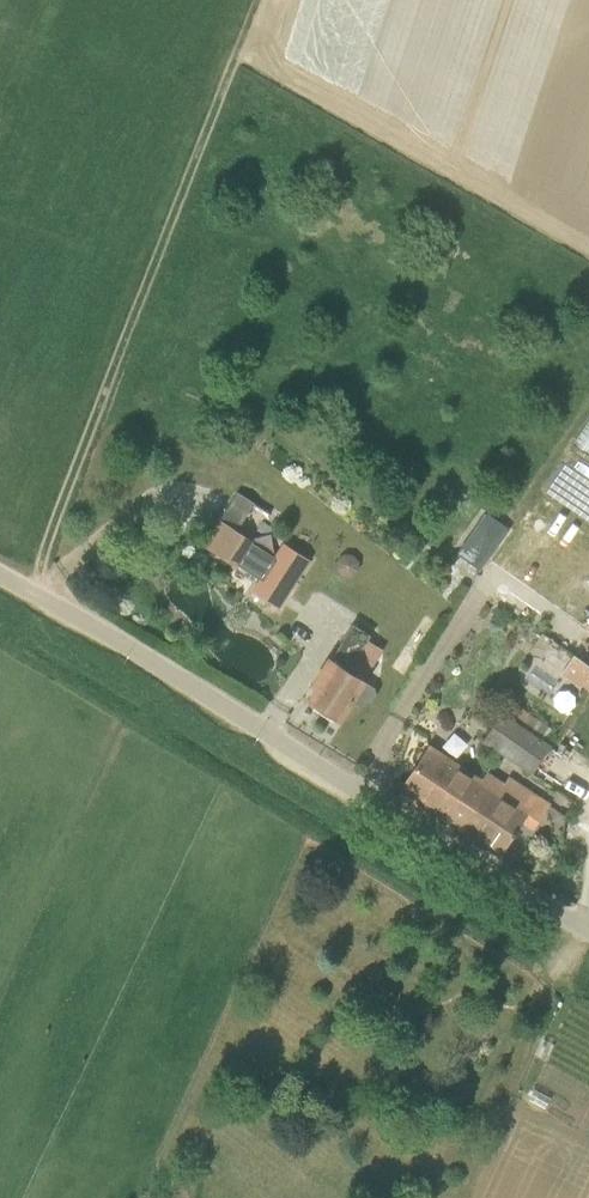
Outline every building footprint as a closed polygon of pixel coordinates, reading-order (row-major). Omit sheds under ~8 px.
[(252,543),(252,542),(236,532),(254,504),(237,493),(219,521),(203,545),(236,566),(237,565),(261,580),(260,582),(254,591),(278,607),(308,560),(284,545),(275,558),(252,543)] [(514,530),(488,513),(459,554),(485,572),(514,530)] [(375,687),(364,681),(363,680),(348,672),(368,639),(371,636),(353,625),(314,686),(319,689),(311,701),(339,720),(353,698),(364,705),(373,702),(378,694),(375,687)] [(484,741),(501,753),(528,714),(511,702),(484,741)] [(560,736),(528,714),(501,753),(532,775),(552,747),(560,736)] [(463,754),(471,737),(455,729),(447,746),(463,754)] [(452,821),(479,780),(430,747),(402,788),(452,821)] [(529,813),(482,781),(479,780),(452,821),(501,854),(529,813)]
